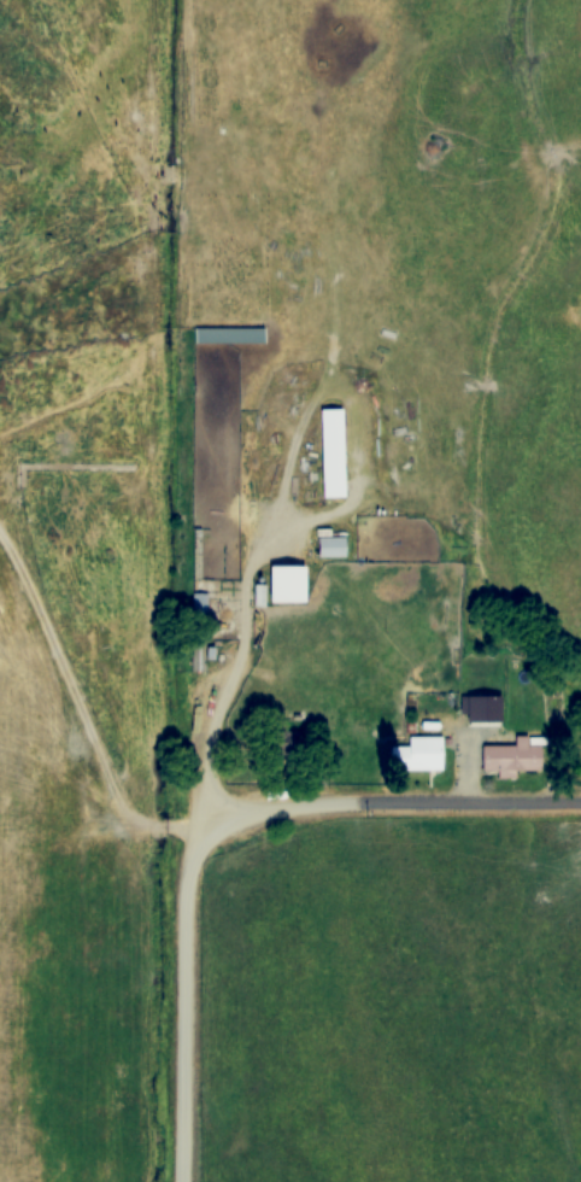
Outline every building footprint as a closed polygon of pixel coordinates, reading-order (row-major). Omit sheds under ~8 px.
[(265,344),(265,329),(195,329),(195,344),(265,344)] [(322,497),(345,497),(345,409),(322,409),(322,497)] [(345,536),(318,536),(318,556),(345,556),(345,536)] [(307,604),(307,566),(271,566),(271,604),(307,604)] [(206,594),(193,594),(193,614),(206,614),(206,594)] [(471,727),(500,727),(500,706),(471,706),(471,727)] [(298,756),(298,731),(272,731),(272,756),(298,756)] [(444,771),(444,737),(407,737),(407,747),(388,747),(388,771),(444,771)] [(516,747),(482,747),(482,771),(498,771),(498,779),(516,779),(516,771),(542,771),(542,745),(529,745),(529,737),(516,737),(516,747)]
